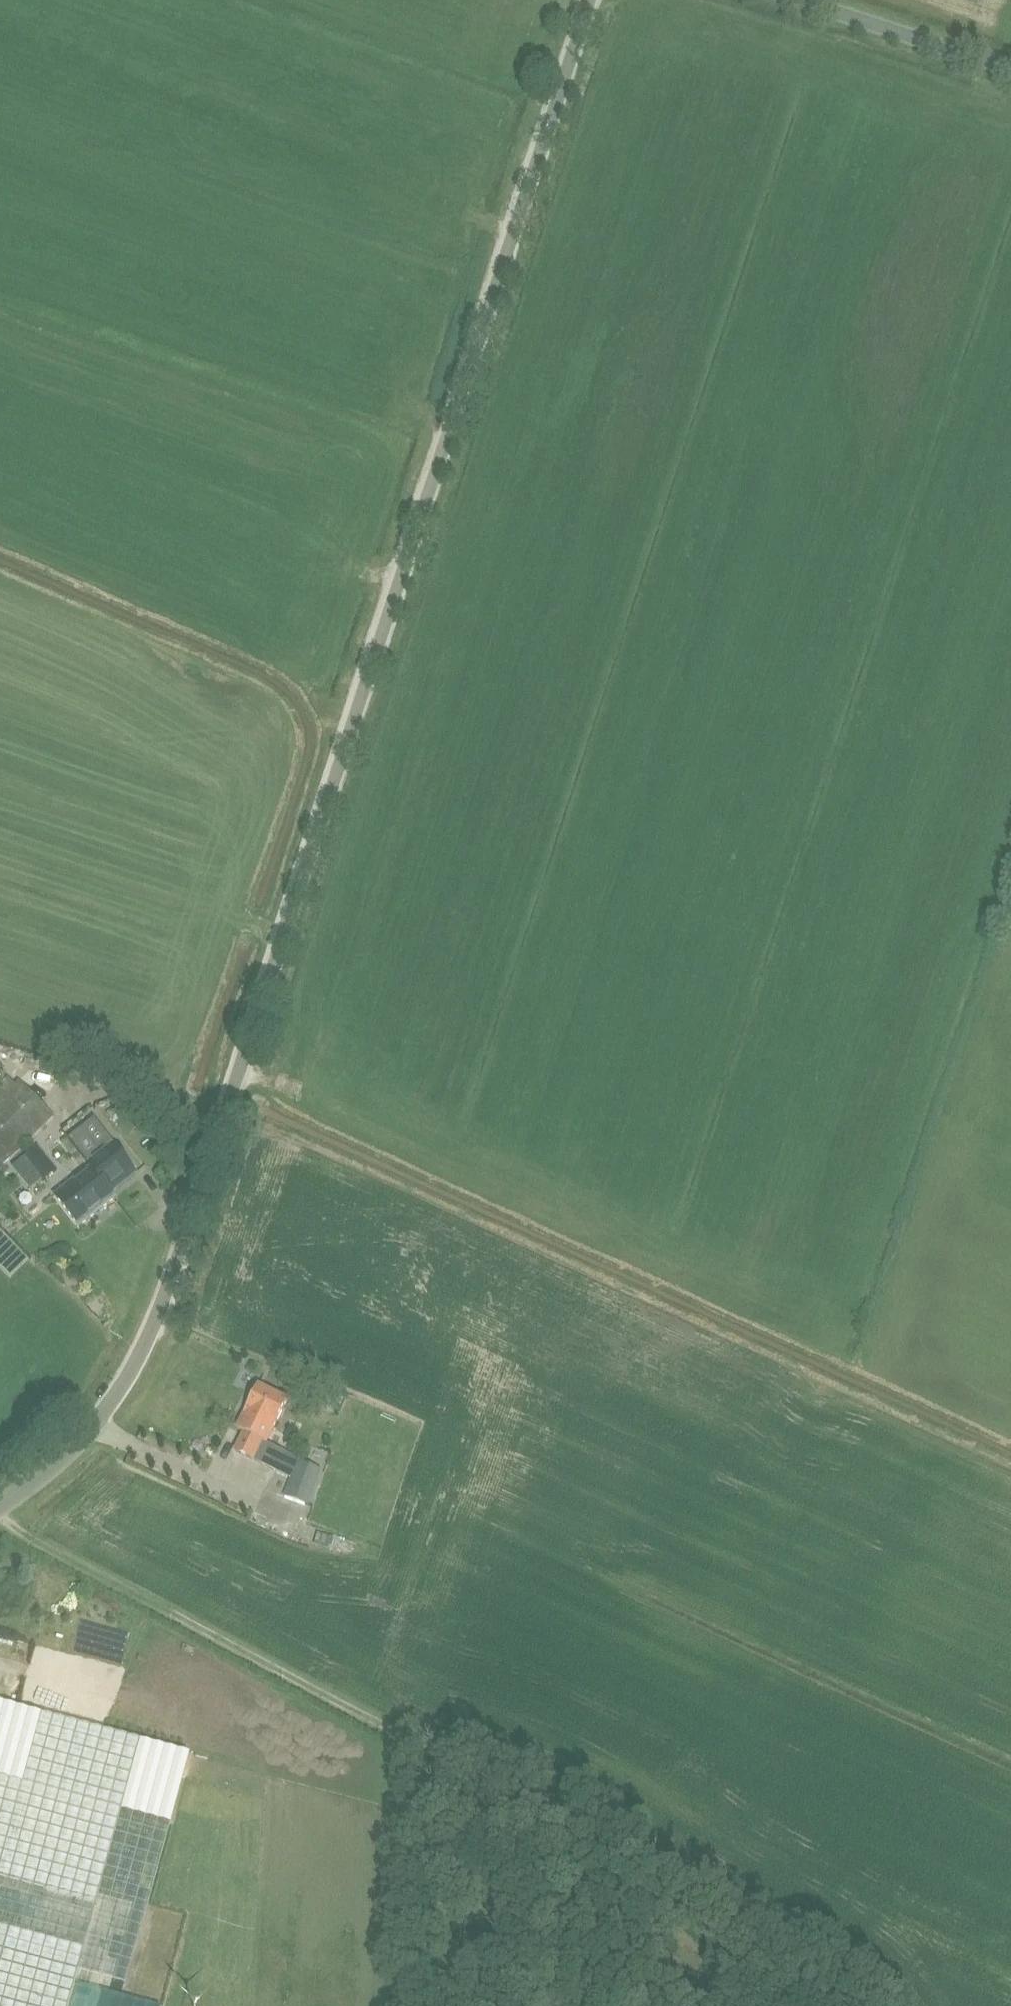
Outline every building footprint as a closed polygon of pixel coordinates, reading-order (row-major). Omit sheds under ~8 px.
[(14,1083),(9,1079),(0,1086),(0,1097),(1,1098),(0,1098),(0,1170),(54,1113),(19,1079),(14,1083)] [(93,1168),(57,1196),(81,1226),(117,1198),(111,1192),(136,1172),(111,1141),(100,1149),(83,1127),(69,1138),(87,1160),(93,1168)] [(53,1175),(37,1152),(27,1160),(44,1181),(53,1175)] [(259,1387),(245,1415),(238,1429),(245,1433),(236,1451),(275,1471),(285,1452),(266,1443),(288,1402),(259,1387)] [(300,1463),(289,1487),(296,1490),(292,1498),(304,1503),(318,1471),(300,1463)] [(120,1809),(76,1971),(125,1984),(188,1751),(0,1700),(0,1777),(120,1809)] [(88,1925),(120,1809),(0,1777),(0,2005),(67,2005),(76,1971),(88,1925)]
